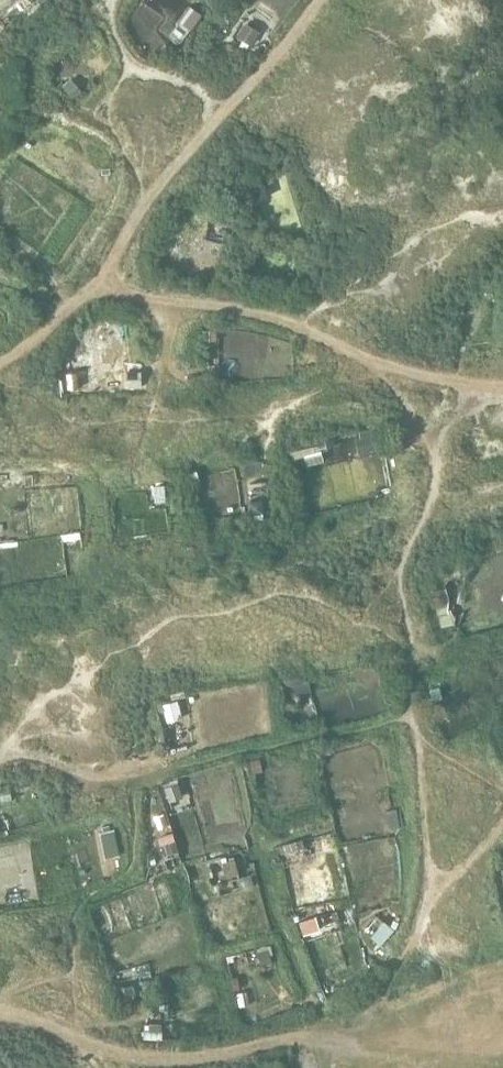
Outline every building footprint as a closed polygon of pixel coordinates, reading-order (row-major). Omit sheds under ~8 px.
[(246,25),(237,37),(251,47),(259,34),(246,25)] [(70,80),(61,87),(72,99),(80,93),(70,80)] [(371,432),(358,434),(358,438),(359,440),(361,452),(375,449),(372,435),(371,432)] [(240,498),(223,499),(224,514),(240,514),(240,498)] [(262,501),(248,502),(249,515),(263,513),(262,501)] [(294,683),(292,683),(293,693),(309,691),(307,681),(304,681),(303,674),(292,676),(294,683)] [(165,705),(161,706),(166,723),(169,722),(180,719),(175,702),(165,705)] [(258,760),(248,762),(251,774),(253,773),(260,772),(258,760)] [(178,783),(164,788),(169,802),(183,797),(178,783)] [(395,810),(385,812),(389,830),(399,828),(395,810)] [(236,860),(222,863),(225,876),(239,873),(236,860)] [(320,919),(306,923),(309,936),(323,932),(320,919)] [(383,921),(370,936),(382,946),(395,931),(383,921)] [(271,952),(257,955),(260,968),(274,965),(271,952)] [(132,986),(116,989),(119,1000),(135,997),(132,986)]
